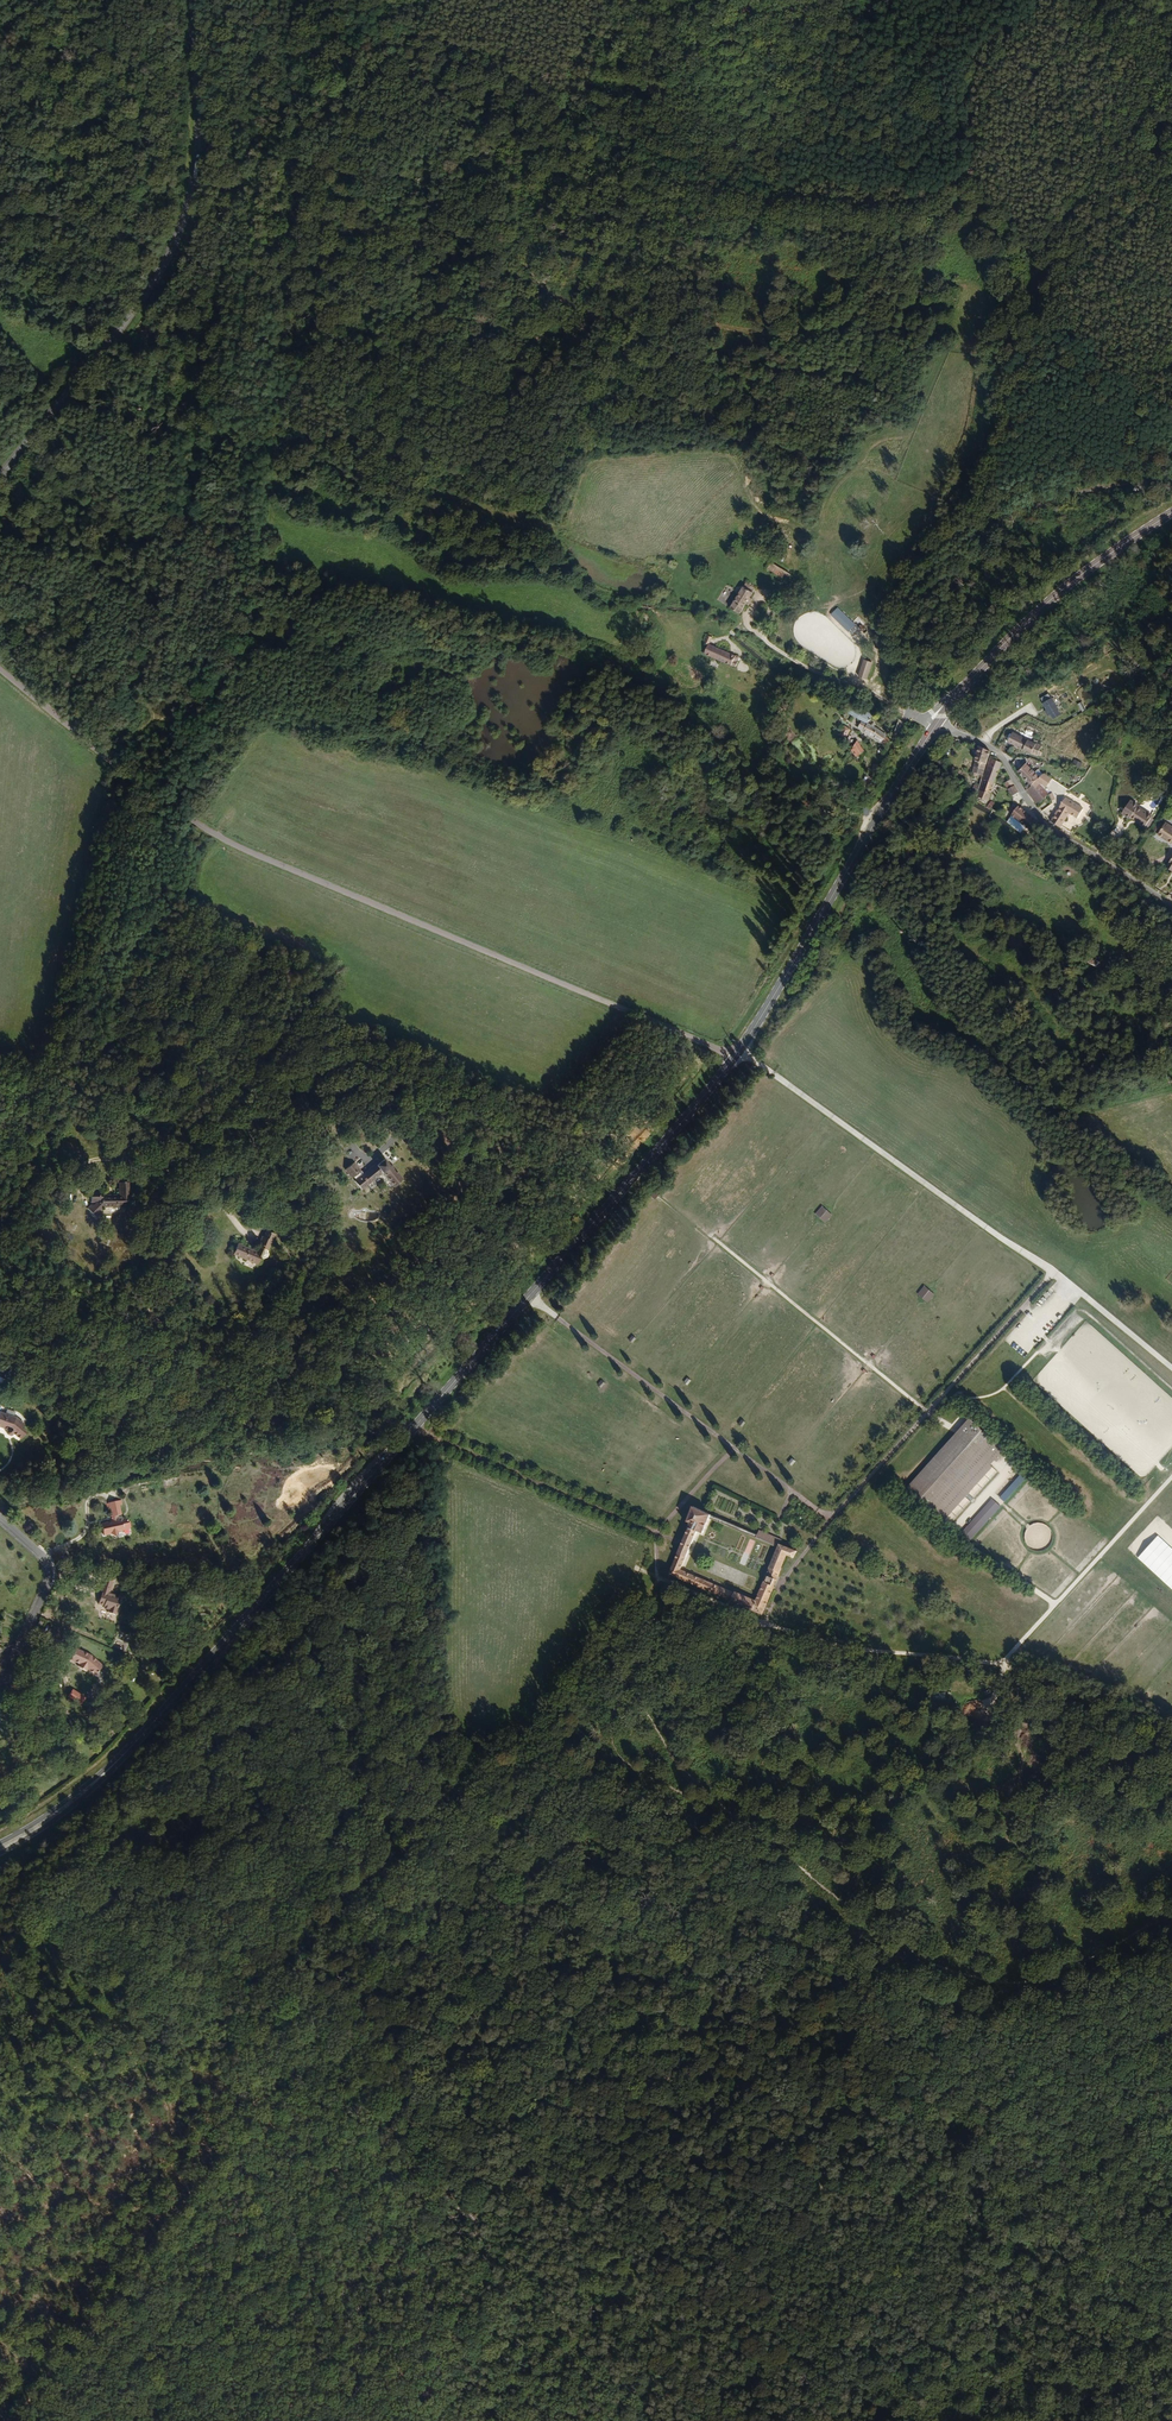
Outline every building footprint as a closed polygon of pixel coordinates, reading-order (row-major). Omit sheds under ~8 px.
[(119,328),(115,333),(120,338),(125,333),(119,328)] [(774,564),(771,569),(785,581),(789,577),(793,581),(795,578),(774,564)] [(745,580),(730,609),(741,615),(754,591),(752,591),(755,586),(745,580)] [(838,607),(830,614),(848,631),(855,624),(838,607)] [(739,657),(709,645),(706,654),(735,666),(739,657)] [(867,652),(860,674),(869,677),(876,655),(867,652)] [(1042,702),(1046,709),(1045,710),(1047,714),(1050,713),(1052,718),(1059,713),(1057,709),(1058,708),(1051,697),(1042,702)] [(866,724),(869,718),(866,717),(868,713),(850,703),(845,712),(862,721),(858,728),(863,730),(866,724)] [(866,724),(863,730),(882,740),(885,734),(872,728),(870,726),(866,724)] [(846,738),(851,729),(844,725),(839,734),(846,738)] [(1032,742),(1012,733),(1008,742),(1037,756),(1038,754),(1040,750),(1042,746),(1036,743),(1037,741),(1033,739),(1032,742)] [(863,751),(857,742),(852,749),(857,756),(863,751)] [(990,752),(979,747),(971,772),(976,773),(975,776),(982,778),(990,752)] [(1079,768),(1082,763),(1075,759),(1072,764),(1079,768)] [(991,760),(984,779),(995,783),(1002,764),(1000,763),(991,760)] [(1031,784),(1042,773),(1038,769),(1035,772),(1025,764),(1018,773),(1031,784)] [(948,765),(944,772),(955,776),(958,770),(948,765)] [(1045,787),(1052,779),(1044,773),(1039,778),(1037,780),(1045,787)] [(995,783),(984,779),(978,798),(989,802),(995,783)] [(1004,784),(1008,790),(1014,787),(1011,780),(1004,784)] [(1034,787),(1031,784),(1025,790),(1037,805),(1048,793),(1038,784),(1034,787)] [(1017,799),(1020,798),(1014,787),(1008,790),(1012,797),(1015,796),(1017,799)] [(1060,829),(1069,814),(1077,819),(1083,809),(1065,798),(1050,822),(1060,829)] [(1138,806),(1130,801),(1122,813),(1130,818),(1131,817),(1146,827),(1153,816),(1138,806)] [(990,810),(995,805),(991,802),(987,808),(990,810)] [(1007,823),(1023,834),(1027,829),(1033,833),(1039,825),(1017,809),(1007,823)] [(1165,823),(1157,835),(1171,844),(1171,827),(1165,823)] [(1090,865),(1094,859),(1088,856),(1085,862),(1090,865)] [(360,1172),(353,1164),(345,1171),(351,1179),(354,1177),(356,1180),(353,1183),(360,1192),(383,1174),(394,1188),(404,1181),(392,1166),(390,1167),(385,1161),(378,1167),(376,1164),(360,1177),(357,1174),(360,1172)] [(96,1217),(102,1210),(102,1208),(129,1207),(128,1184),(119,1184),(119,1195),(103,1195),(102,1191),(91,1191),(91,1204),(87,1209),(96,1217)] [(815,1215),(825,1223),(832,1215),(821,1206),(815,1215)] [(266,1260),(277,1235),(267,1231),(264,1238),(260,1236),(256,1246),(261,1248),(259,1253),(238,1244),(233,1254),(258,1265),(261,1257),(266,1260)] [(924,1286),(917,1295),(927,1303),(935,1295),(924,1286)] [(0,1413),(0,1428),(7,1431),(6,1433),(7,1435),(11,1436),(13,1435),(14,1433),(18,1440),(25,1436),(20,1431),(24,1427),(17,1419),(14,1418),(16,1414),(8,1411),(6,1415),(0,1413)] [(973,1426),(968,1421),(958,1431),(981,1452),(927,1511),(938,1521),(1001,1453),(987,1440),(989,1438),(975,1425),(973,1426)] [(981,1452),(958,1431),(904,1490),(927,1511),(981,1452)] [(792,1466),(796,1462),(792,1458),(787,1463),(792,1466)] [(1137,1474),(1150,1474),(1150,1466),(1137,1466),(1137,1474)] [(1026,1471),(1000,1498),(1005,1502),(1031,1475),(1026,1471)] [(335,1506),(341,1498),(338,1495),(332,1503),(335,1506)] [(117,1538),(120,1533),(128,1531),(126,1521),(117,1524),(116,1519),(121,1517),(119,1509),(122,1508),(120,1500),(106,1504),(108,1512),(111,1511),(113,1518),(111,1519),(112,1525),(101,1527),(103,1537),(112,1535),(117,1538)] [(960,1534),(963,1537),(996,1503),(993,1500),(960,1534)] [(996,1503),(963,1537),(968,1541),(1000,1507),(996,1503)] [(688,1524),(667,1572),(762,1613),(786,1559),(792,1561),(796,1552),(778,1545),(777,1548),(776,1547),(754,1598),(681,1566),(696,1531),(701,1533),(710,1514),(692,1506),(684,1523),(688,1524)] [(781,1540),(761,1531),(761,1532),(780,1540),(781,1540)] [(780,1540),(761,1532),(757,1539),(776,1547),(777,1548),(778,1545),(780,1540)] [(1138,1557),(1171,1589),(1171,1548),(1158,1535),(1138,1557)] [(110,1595),(114,1585),(104,1581),(99,1593),(102,1594),(98,1605),(108,1608),(107,1611),(115,1614),(121,1599),(110,1595)] [(53,1625),(44,1620),(41,1628),(49,1632),(53,1625)] [(91,1656),(77,1649),(72,1660),(78,1665),(77,1668),(84,1673),(87,1669),(96,1676),(103,1667),(91,1656)] [(79,1705),(84,1697),(70,1689),(66,1696),(79,1705)] [(974,1714),(973,1702),(965,1703),(967,1716),(974,1714)]
